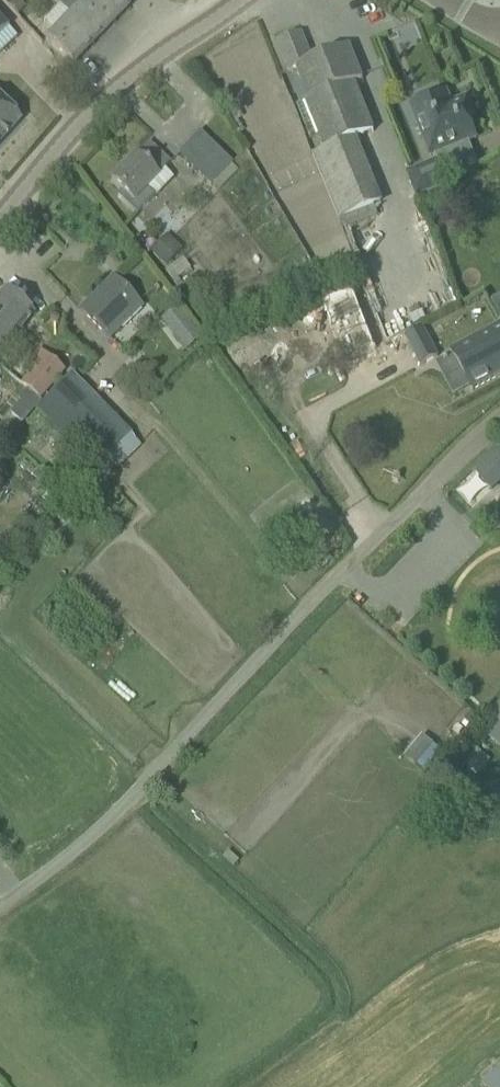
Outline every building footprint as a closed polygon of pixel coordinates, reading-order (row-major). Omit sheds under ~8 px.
[(126,8),(118,0),(53,0),(69,15),(45,39),(71,65),(126,8)] [(16,37),(7,27),(8,27),(0,19),(0,52),(16,37)] [(301,33),(277,43),(285,63),(288,72),(297,69),(302,83),(294,87),(301,104),(305,102),(324,150),(373,131),(354,83),(362,80),(349,47),(312,61),(301,33)] [(476,138),(469,119),(474,116),(467,98),(450,105),(445,93),(419,103),(409,107),(428,157),(476,138)] [(19,120),(0,102),(0,141),(19,120)] [(235,106),(226,112),(232,123),(242,117),(235,106)] [(116,196),(136,214),(154,196),(146,189),(170,165),(147,143),(110,181),(121,191),(116,196)] [(199,175),(210,185),(232,164),(221,153),(199,175)] [(417,192),(452,178),(444,160),(409,174),(417,192)] [(150,250),(171,272),(190,254),(168,232),(150,250)] [(140,305),(113,278),(80,311),(107,338),(140,305)] [(33,313),(5,289),(0,295),(0,353),(33,313)] [(201,337),(177,306),(159,320),(183,351),(201,337)] [(499,376),(499,327),(451,352),(472,391),(499,376)] [(438,356),(422,328),(405,337),(420,366),(438,356)] [(37,399),(61,372),(43,357),(19,384),(37,399)] [(97,405),(69,377),(35,411),(63,439),(97,405)] [(28,392),(9,414),(21,424),(39,402),(28,392)] [(499,491),(499,442),(452,490),(476,515),(499,491)] [(490,715),(499,724),(499,703),(490,715)] [(486,1086),(499,1086),(499,1073),(483,1081),(486,1086)]
